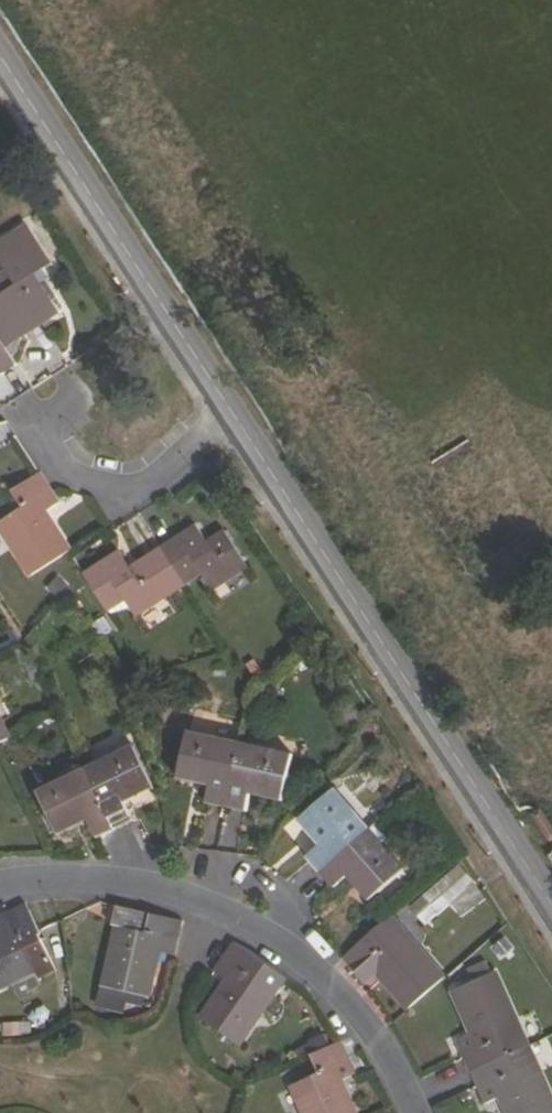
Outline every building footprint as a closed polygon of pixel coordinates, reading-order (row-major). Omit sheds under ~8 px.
[(57,309),(34,272),(51,261),(28,226),(0,243),(0,259),(8,272),(0,276),(0,291),(2,294),(0,295),(0,334),(5,342),(57,309)] [(19,362),(5,342),(0,334),(0,374),(19,362)] [(473,578),(536,537),(469,435),(407,476),(473,578)] [(38,471),(0,496),(0,523),(31,573),(69,549),(42,509),(56,500),(54,495),(38,471)] [(214,580),(247,559),(223,523),(204,536),(193,520),(160,543),(184,580),(204,566),(214,580)] [(160,543),(129,563),(119,548),(85,571),(109,607),(127,595),(137,611),(184,580),(160,543)] [(140,691),(155,687),(151,674),(136,678),(140,691)] [(0,743),(10,737),(2,721),(0,722),(0,743)] [(181,777),(213,784),(209,801),(230,806),(243,742),(191,731),(181,777)] [(125,797),(155,783),(133,740),(86,765),(115,822),(133,813),(125,797)] [(243,742),(230,806),(249,810),(253,793),(285,799),(295,754),(243,742)] [(59,831),(88,816),(96,832),(115,822),(86,765),(38,788),(59,831)] [(337,788),(301,819),(323,844),(310,856),(323,871),(373,829),(337,788)] [(337,887),(350,876),(372,900),(407,869),(373,829),(323,871),(337,887)] [(459,861),(409,906),(426,925),(476,880),(459,861)] [(108,921),(115,923),(103,985),(124,989),(143,992),(145,992),(154,948),(173,951),(180,918),(112,903),(108,921)] [(0,917),(0,984),(30,970),(19,944),(36,937),(35,935),(23,906),(9,913),(0,917)] [(367,984),(381,973),(410,1007),(443,978),(391,918),(346,956),(344,958),(367,984)] [(228,981),(203,1017),(240,1042),(285,974),(233,940),(213,970),(228,981)] [(497,972),(457,990),(476,1033),(460,1040),(474,1071),(530,1045),(497,972)] [(122,1005),(123,998),(124,989),(103,985),(99,1001),(122,1005)] [(123,998),(142,1001),(143,992),(124,989),(123,998)] [(292,1085),(305,1112),(353,1112),(339,1081),(355,1073),(349,1057),(342,1042),(310,1056),(318,1074),(292,1085)] [(504,1094),(513,1112),(551,1112),(551,1094),(530,1045),(474,1071),(487,1101),(504,1094)]
